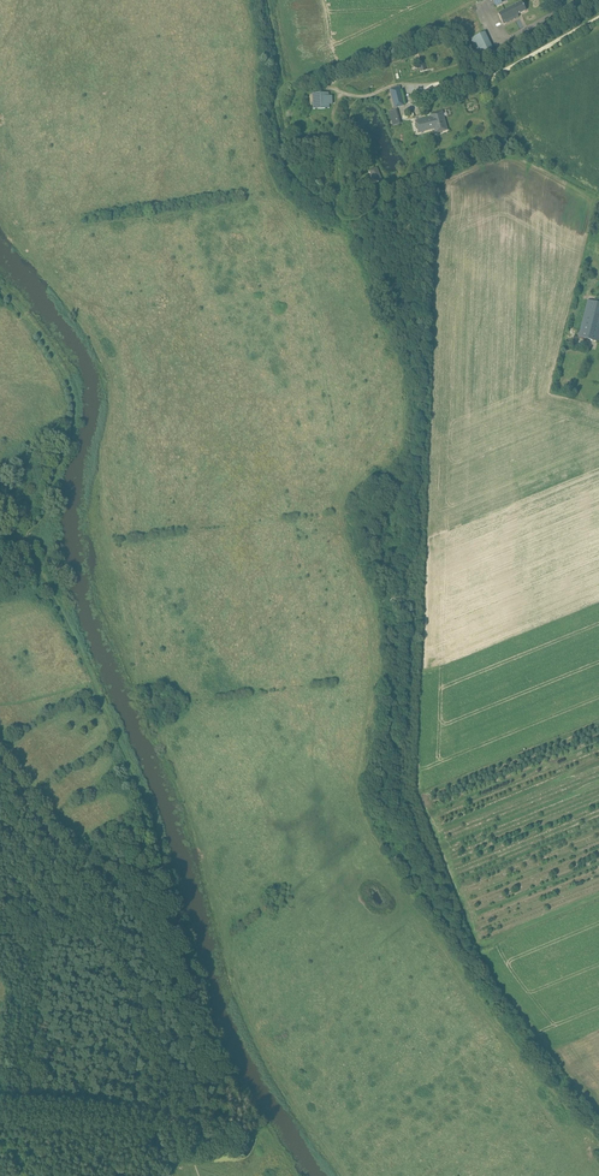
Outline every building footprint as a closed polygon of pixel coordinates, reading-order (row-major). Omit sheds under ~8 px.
[(522,2),(498,14),(503,24),(518,16),(517,14),(526,10),(522,2)] [(484,32),(471,38),(479,55),(492,48),(484,32)] [(400,87),(394,88),(390,89),(395,108),(404,106),(400,87)] [(313,109),(329,108),(328,93),(313,94),(313,109)] [(397,108),(388,111),(393,126),(401,123),(397,108)] [(447,130),(444,117),(442,112),(433,114),(434,117),(416,122),(419,133),(438,128),(439,132),(447,130)] [(382,180),(377,167),(369,171),(374,183),(382,180)] [(586,306),(579,337),(598,341),(598,337),(598,303),(588,300),(586,306)]
